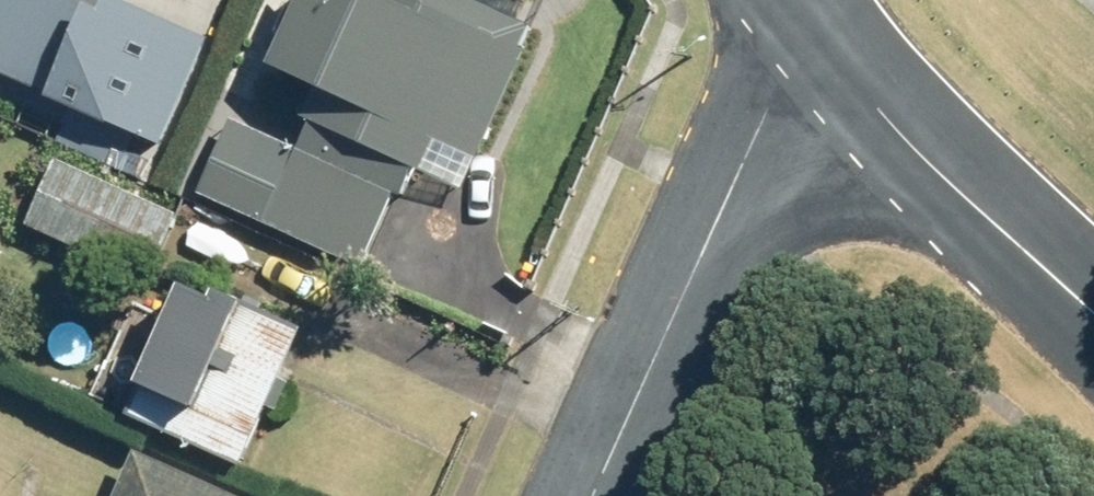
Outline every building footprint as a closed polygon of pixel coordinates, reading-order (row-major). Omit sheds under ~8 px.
[(38,90),(33,103),(163,151),(202,46),(96,6),(98,0),(0,0),(0,76),(38,90)] [(190,198),(350,274),(397,174),(451,199),(529,36),(453,0),(360,0),(358,5),(347,0),(290,0),(253,77),(330,113),(306,163),(225,125),(190,198)] [(170,221),(47,166),(18,231),(141,285),(170,221)] [(168,444),(231,311),(173,283),(109,416),(168,444)] [(231,311),(168,444),(232,475),(296,342),(231,311)] [(125,457),(108,495),(214,495),(125,457)]
